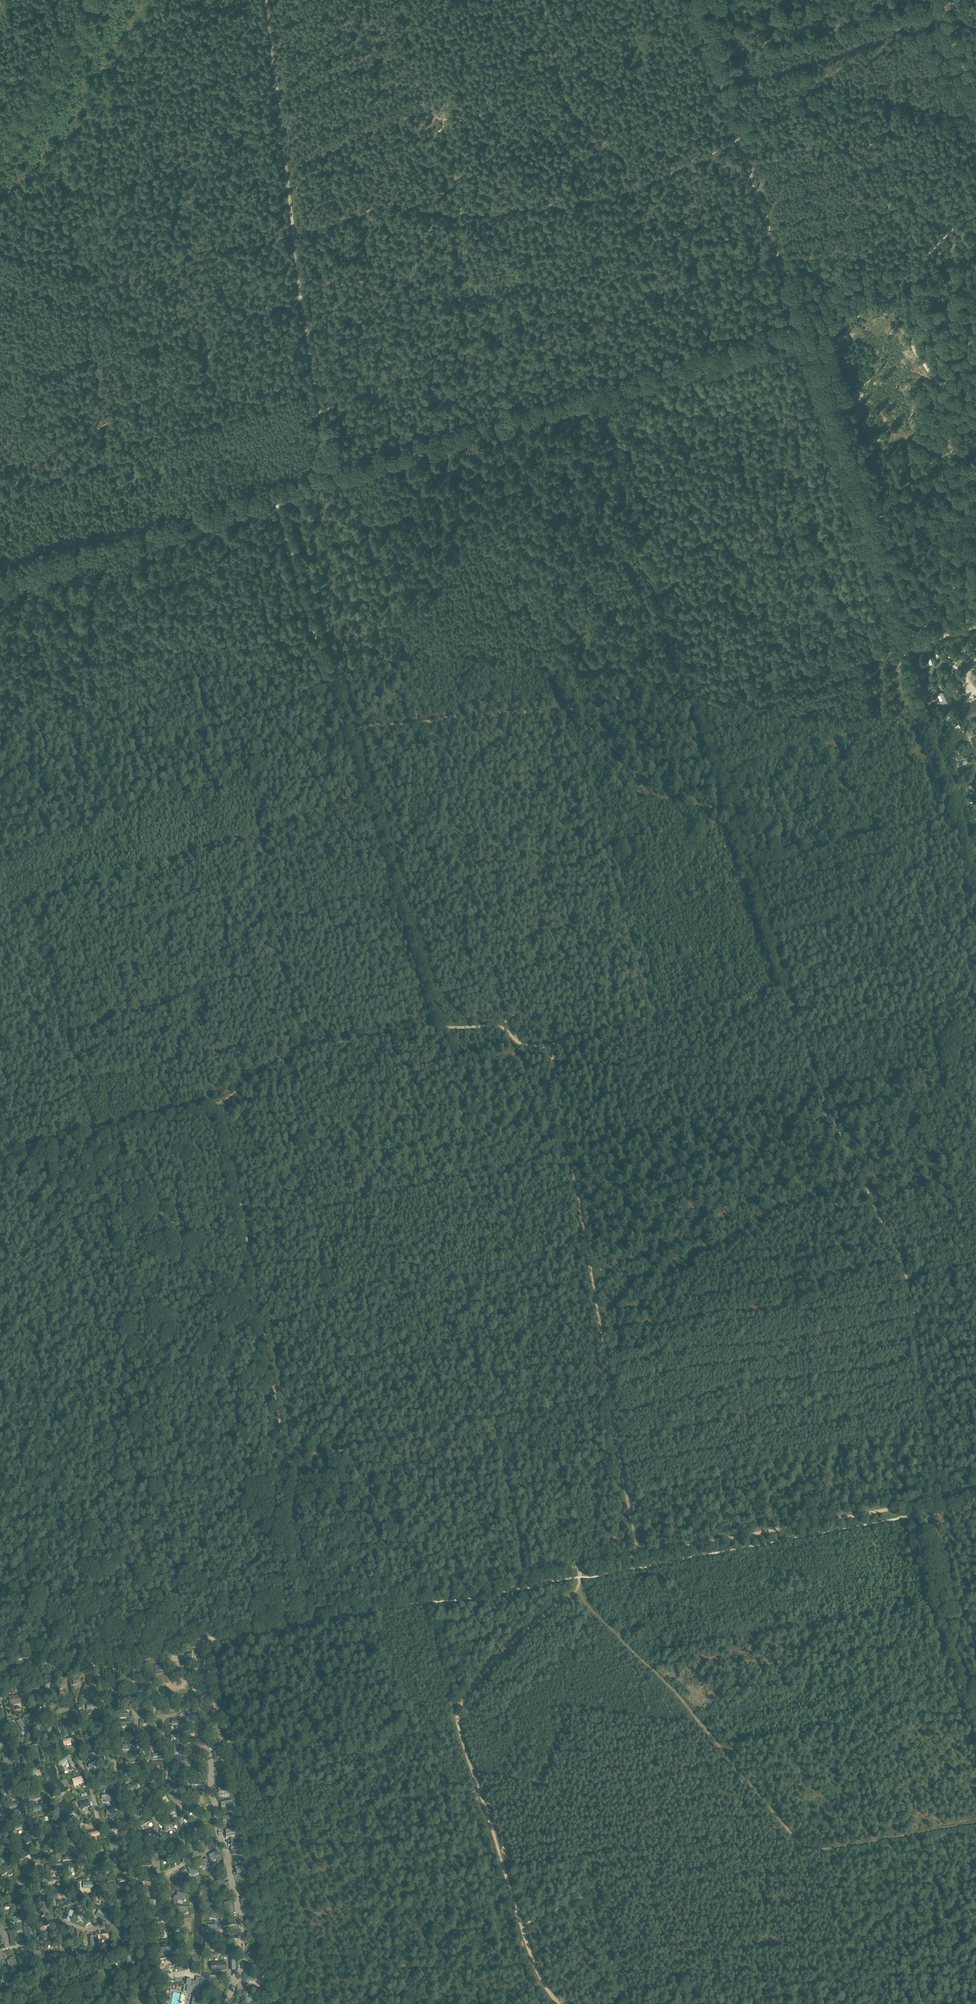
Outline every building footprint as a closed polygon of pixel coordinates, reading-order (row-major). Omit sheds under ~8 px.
[(950,675),(954,685),(953,685),(955,690),(961,687),(955,672),(950,675)] [(946,689),(939,693),(945,705),(952,702),(946,689)] [(964,707),(970,720),(975,717),(975,701),(964,707)] [(190,1663),(193,1662),(192,1654),(187,1655),(188,1656),(185,1657),(187,1666),(190,1665),(190,1663)] [(177,1669),(180,1668),(179,1660),(174,1661),(175,1662),(172,1663),(174,1672),(177,1671),(177,1669)] [(146,1674),(150,1673),(148,1665),(144,1666),(144,1667),(141,1668),(143,1677),(146,1676),(146,1674)] [(164,1666),(161,1667),(161,1666),(160,1666),(160,1667),(157,1667),(157,1672),(156,1672),(157,1675),(167,1673),(167,1670),(165,1670),(164,1666)] [(41,1685),(25,1688),(26,1694),(42,1691),(41,1685)] [(21,1703),(19,1695),(9,1697),(10,1705),(21,1703)] [(187,1700),(180,1704),(184,1710),(191,1706),(187,1700)] [(33,1701),(31,1703),(36,1710),(37,1710),(39,1708),(33,1701)] [(129,1709),(119,1710),(119,1716),(120,1715),(121,1718),(130,1717),(129,1713),(129,1709)] [(28,1731),(21,1719),(16,1722),(23,1734),(28,1731)] [(35,1721),(32,1724),(35,1726),(38,1728),(40,1730),(43,1727),(35,1721)] [(148,1721),(146,1724),(151,1726),(154,1728),(156,1729),(158,1725),(148,1721)] [(64,1725),(60,1727),(64,1738),(68,1736),(64,1725)] [(73,1749),(77,1749),(78,1743),(74,1742),(75,1739),(71,1738),(71,1743),(70,1746),(74,1747),(73,1749)] [(52,1753),(50,1747),(48,1748),(46,1742),(42,1744),(45,1755),(52,1753)] [(95,1742),(91,1753),(95,1755),(100,1744),(95,1742)] [(34,1745),(29,1748),(33,1757),(39,1754),(34,1745)] [(225,1749),(224,1745),(214,1747),(215,1751),(214,1751),(215,1754),(224,1752),(224,1749),(225,1749)] [(68,1755),(58,1762),(60,1765),(68,1760),(71,1766),(74,1765),(68,1755)] [(5,1762),(5,1765),(13,1766),(13,1763),(11,1763),(12,1759),(4,1758),(3,1762),(5,1762)] [(96,1761),(89,1766),(91,1770),(99,1764),(96,1761)] [(216,1767),(216,1770),(223,1769),(222,1768),(226,1768),(226,1765),(227,1765),(226,1763),(227,1763),(227,1761),(216,1763),(216,1767)] [(202,1766),(193,1766),(194,1774),(202,1773),(202,1766)] [(35,1768),(23,1772),(25,1777),(37,1773),(35,1768)] [(127,1772),(124,1773),(126,1784),(129,1783),(132,1783),(130,1772),(127,1773),(127,1772)] [(216,1779),(216,1781),(223,1780),(226,1779),(226,1777),(227,1777),(227,1775),(227,1773),(216,1775),(216,1779)] [(14,1774),(7,1776),(8,1780),(8,1783),(15,1781),(15,1779),(14,1774)] [(82,1776),(72,1779),(75,1787),(84,1783),(82,1776)] [(176,1784),(175,1788),(181,1789),(180,1792),(184,1793),(185,1785),(176,1784)] [(149,1786),(140,1791),(142,1794),(143,1795),(151,1789),(149,1786)] [(226,1786),(218,1788),(218,1792),(216,1792),(217,1795),(225,1794),(224,1791),(226,1790),(226,1786)] [(41,1798),(39,1791),(28,1794),(30,1801),(41,1798)] [(109,1801),(109,1802),(114,1800),(113,1797),(110,1798),(109,1794),(102,1796),(102,1797),(103,1797),(104,1800),(105,1799),(106,1802),(109,1801)] [(88,1800),(79,1803),(81,1809),(90,1806),(88,1800)] [(232,1804),(232,1800),(221,1802),(222,1806),(221,1806),(222,1809),(231,1807),(231,1804),(232,1804)] [(193,1803),(190,1806),(195,1814),(199,1812),(193,1803)] [(114,1816),(114,1817),(119,1815),(118,1812),(115,1813),(114,1809),(107,1811),(107,1812),(108,1812),(108,1814),(110,1814),(111,1817),(114,1816)] [(234,1818),(233,1814),(222,1816),(223,1821),(223,1823),(233,1821),(232,1819),(234,1818)] [(82,1823),(74,1816),(71,1819),(76,1824),(74,1826),(76,1829),(82,1823)] [(148,1818),(136,1825),(140,1830),(143,1828),(142,1826),(150,1821),(148,1818)] [(200,1822),(192,1825),(193,1830),(194,1830),(197,1829),(199,1834),(204,1833),(200,1822)] [(236,1827),(225,1830),(226,1834),(226,1836),(233,1835),(232,1835),(236,1834),(235,1832),(237,1831),(236,1829),(237,1829),(236,1827)] [(70,1832),(64,1833),(65,1842),(72,1841),(70,1832)] [(31,1837),(18,1841),(19,1846),(32,1842),(31,1837)] [(193,1840),(192,1840),(193,1844),(199,1843),(200,1846),(203,1846),(202,1838),(193,1840)] [(241,1842),(231,1844),(232,1848),(231,1848),(232,1850),(241,1848),(241,1846),(242,1846),(241,1842)] [(159,1844),(152,1844),(153,1848),(156,1847),(156,1855),(160,1854),(159,1844)] [(97,1858),(100,1857),(100,1858),(101,1857),(104,1856),(103,1852),(105,1851),(104,1848),(93,1851),(94,1854),(96,1854),(97,1858)] [(28,1850),(16,1857),(19,1861),(30,1854),(28,1850)] [(217,1850),(209,1855),(211,1859),(215,1857),(216,1859),(221,1857),(217,1850)] [(55,1855),(51,1855),(52,1862),(61,1861),(60,1851),(55,1851),(55,1855)] [(202,1858),(200,1859),(202,1866),(205,1866),(205,1867),(209,1866),(206,1859),(203,1860),(202,1858)] [(30,1863),(22,1866),(23,1870),(25,1870),(26,1873),(34,1870),(33,1866),(31,1867),(30,1863)] [(76,1863),(66,1864),(66,1876),(71,1875),(71,1872),(71,1868),(74,1868),(76,1868),(76,1863)] [(46,1866),(46,1876),(50,1876),(50,1870),(56,1870),(56,1866),(46,1866)] [(190,1866),(188,1867),(191,1874),(194,1873),(195,1875),(198,1873),(195,1866),(191,1868),(190,1866)] [(13,1874),(8,1867),(0,1872),(0,1874),(1,1876),(7,1873),(9,1876),(13,1874)] [(219,1881),(216,1882),(217,1886),(222,1884),(225,1883),(223,1879),(225,1879),(224,1877),(225,1876),(224,1875),(217,1878),(219,1881)] [(171,1878),(166,1890),(170,1891),(175,1880),(171,1878)] [(181,1879),(179,1881),(185,1886),(187,1884),(188,1885),(191,1882),(185,1878),(182,1881),(181,1879)] [(221,1894),(218,1895),(219,1899),(224,1897),(227,1896),(226,1893),(227,1892),(227,1890),(227,1889),(227,1888),(220,1890),(221,1894)] [(242,1896),(243,1899),(250,1898),(249,1894),(252,1894),(251,1890),(243,1892),(244,1895),(242,1896)] [(174,1895),(173,1899),(178,1900),(178,1899),(181,1900),(182,1897),(184,1897),(184,1895),(185,1895),(185,1894),(178,1892),(177,1896),(174,1895)] [(129,1893),(124,1895),(127,1907),(132,1905),(129,1893)] [(229,1902),(225,1903),(225,1906),(225,1907),(226,1911),(230,1910),(230,1912),(233,1911),(232,1901),(229,1901),(229,1902)] [(215,1910),(210,1910),(211,1914),(211,1915),(212,1918),(216,1917),(216,1919),(219,1918),(218,1908),(215,1908),(215,1910)] [(40,1909),(32,1910),(33,1915),(34,1914),(35,1917),(43,1915),(43,1912),(41,1912),(40,1909)] [(70,1922),(74,1911),(67,1909),(64,1919),(70,1922)] [(99,1910),(97,1915),(101,1918),(99,1921),(103,1923),(108,1915),(99,1910)] [(121,1914),(119,1914),(120,1919),(123,1919),(133,1916),(132,1911),(121,1914)] [(85,1913),(81,1915),(87,1926),(91,1923),(85,1913)] [(257,1917),(246,1919),(247,1923),(246,1923),(247,1926),(253,1925),(253,1924),(256,1924),(256,1921),(257,1921),(257,1919),(257,1917)] [(48,1920),(36,1924),(38,1929),(50,1924),(48,1920)] [(30,1926),(23,1928),(26,1940),(31,1939),(29,1934),(31,1933),(30,1926)] [(15,1930),(8,1931),(11,1944),(16,1943),(15,1937),(17,1937),(15,1930)] [(123,1939),(134,1942),(136,1932),(125,1930),(123,1939)] [(247,1938),(248,1940),(257,1938),(257,1935),(258,1935),(258,1932),(247,1933),(248,1937),(247,1938)] [(159,1944),(161,1953),(172,1951),(171,1943),(169,1943),(169,1942),(168,1942),(167,1942),(166,1942),(166,1943),(159,1944)] [(246,1956),(253,1962),(256,1959),(252,1956),(258,1949),(254,1946),(246,1956)] [(87,1947),(80,1948),(81,1956),(88,1955),(87,1947)] [(36,1949),(32,1950),(34,1959),(37,1958),(37,1960),(42,1959),(41,1951),(37,1951),(36,1949)] [(72,1949),(64,1950),(65,1957),(73,1956),(72,1949)] [(9,1960),(7,1961),(9,1969),(13,1968),(12,1967),(16,1966),(14,1957),(9,1958),(9,1960)] [(225,1962),(211,1962),(212,1971),(225,1970),(225,1962)] [(0,1981),(1,1984),(10,1983),(9,1980),(11,1980),(10,1975),(2,1976),(2,1980),(0,1981)] [(192,2003),(199,2003),(203,1978),(196,1977),(196,1981),(193,1980),(193,1981),(187,1980),(186,1985),(187,1985),(186,1992),(193,1993),(192,2003)] [(244,1977),(244,1985),(249,1985),(248,1982),(254,1981),(254,1977),(244,1977)]
